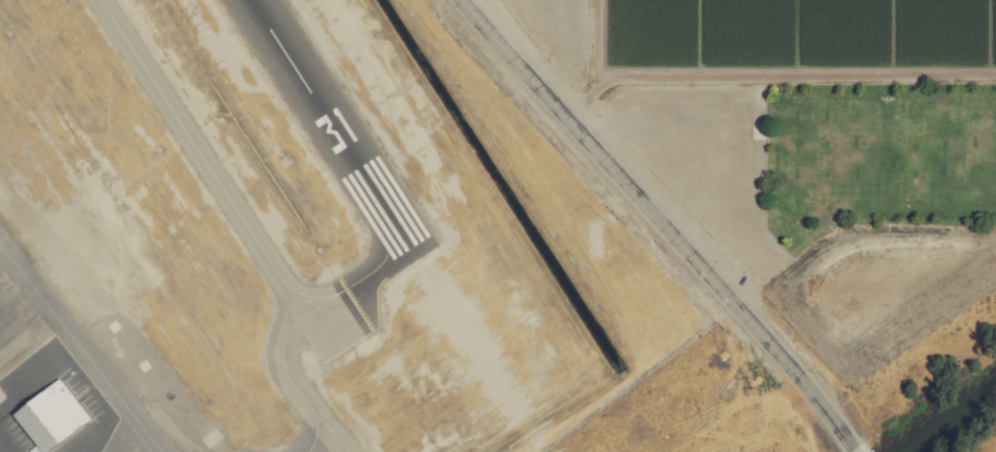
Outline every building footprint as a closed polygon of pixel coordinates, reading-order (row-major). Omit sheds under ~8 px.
[(28,450),(30,451),(43,451),(88,418),(57,377),(9,413),(34,445),(28,450)]
